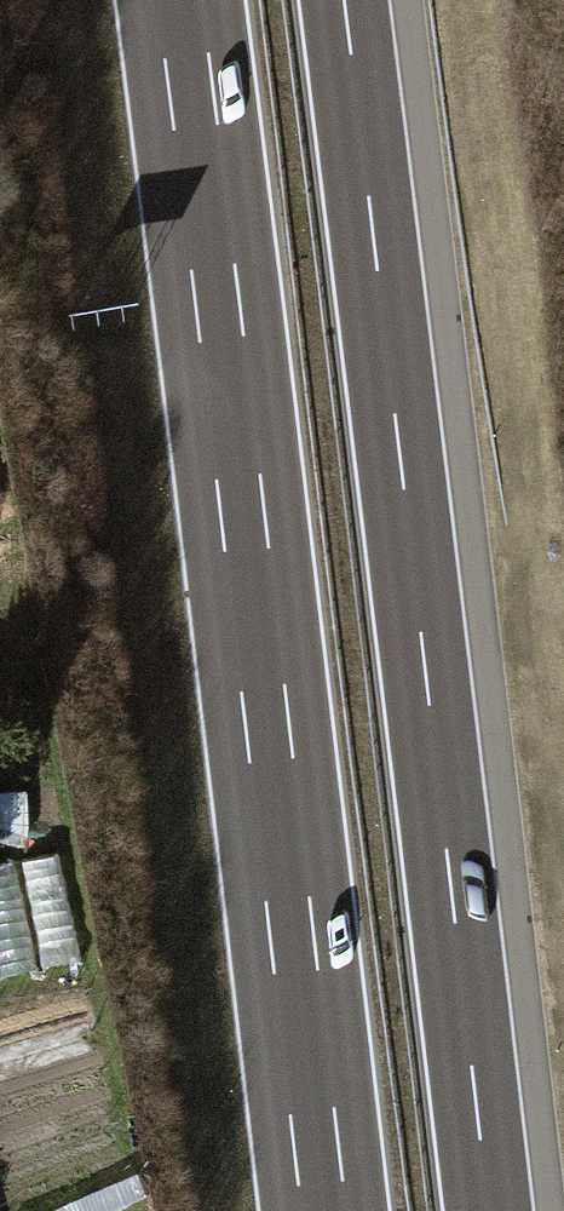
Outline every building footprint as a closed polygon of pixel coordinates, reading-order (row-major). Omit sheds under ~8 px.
[(0,822),(0,976),(75,970),(63,817),(0,822)] [(149,1207),(92,1004),(0,1029),(0,1210),(134,1210),(149,1207)]
